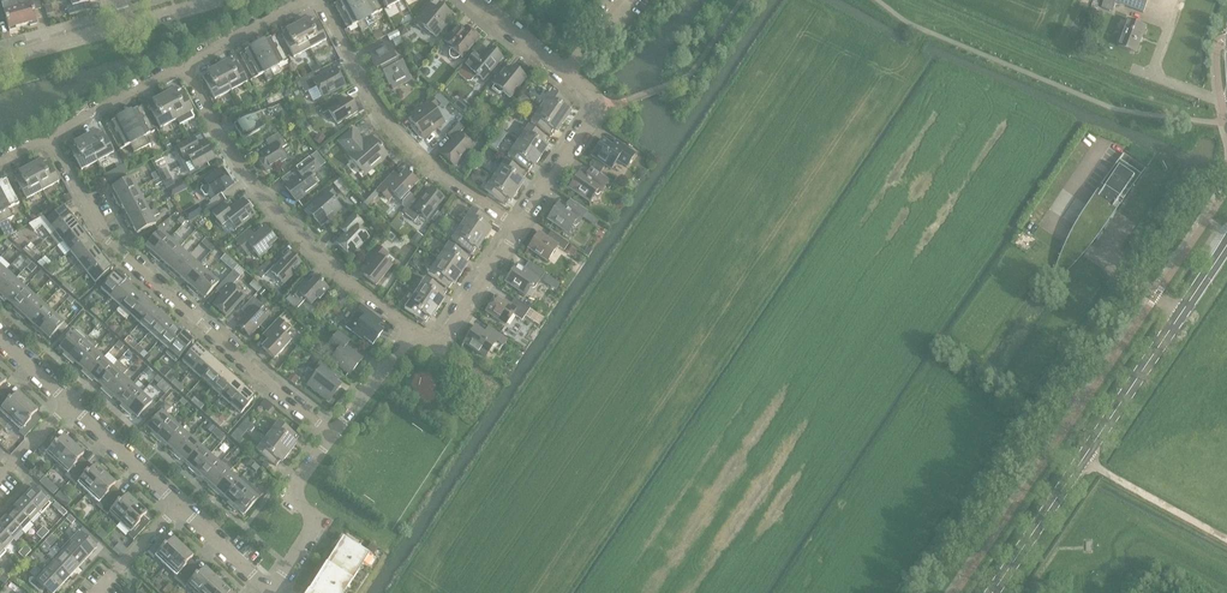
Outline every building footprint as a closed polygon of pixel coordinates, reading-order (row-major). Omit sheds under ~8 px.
[(3,4),(2,0),(0,1),(0,17),(5,16),(10,32),(17,30),(16,28),(23,26),(16,1),(3,4)] [(33,8),(41,6),(39,0),(19,0),(16,1),(23,26),(30,24),(30,26),(38,24),(33,8)] [(98,0),(71,0),(73,5),(68,7),(70,15),(85,11),(83,4),(98,0)] [(354,0),(344,0),(334,5),(347,30),(357,25),(361,33),(369,29),(354,0)] [(372,16),(382,11),(376,0),(354,0),(369,29),(377,25),(372,16)] [(387,8),(403,0),(383,0),(387,8)] [(1078,11),(1085,14),(1090,0),(1083,0),(1078,11)] [(1102,8),(1114,13),(1117,3),(1144,13),(1149,0),(1106,0),(1102,8)] [(436,37),(453,17),(440,6),(436,10),(430,6),(415,24),(421,30),(423,27),(436,37)] [(310,49),(327,41),(314,18),(309,21),(308,19),(297,25),(310,49)] [(1137,53),(1147,27),(1129,20),(1119,46),(1137,53)] [(310,49),(297,25),(286,30),(287,32),(282,35),(294,58),(310,49)] [(463,32),(457,27),(444,42),(451,47),(449,48),(451,50),(450,52),(449,55),(450,58),(452,60),(455,60),(458,59),(460,57),(462,59),(479,39),(466,28),(463,32)] [(379,30),(372,34),(376,41),(383,37),(379,30)] [(283,74),(279,66),(288,61),(275,36),(258,46),(275,78),(283,74)] [(411,80),(402,63),(399,65),(388,44),(370,53),(372,58),(370,59),(377,71),(380,70),(389,86),(391,85),(393,90),(411,80)] [(275,78),(258,46),(240,55),(253,80),(263,75),(268,83),(275,78)] [(483,81),(500,60),(487,50),(481,57),(475,53),(458,74),(467,82),(471,81),(476,75),(483,81)] [(231,91),(248,82),(236,60),(230,63),(229,61),(218,67),(231,91)] [(231,91),(218,67),(207,72),(208,74),(203,77),(215,100),(231,91)] [(510,72),(505,67),(492,83),(494,86),(492,89),(497,94),(499,94),(500,95),(502,94),(503,93),(510,99),(527,78),(514,68),(510,72)] [(300,82),(306,93),(316,87),(322,98),(345,86),(337,70),(327,76),(326,75),(316,80),(314,75),(300,82)] [(196,117),(181,89),(176,92),(175,90),(164,95),(177,120),(181,127),(194,119),(195,120),(196,117)] [(288,89),(281,92),(285,99),(289,97),(290,92),(288,89)] [(569,112),(573,106),(552,92),(541,107),(564,123),(571,113),(569,112)] [(177,120),(164,95),(153,101),(154,103),(149,106),(161,129),(177,120)] [(340,104),(336,98),(319,108),(323,114),(329,111),(338,125),(358,112),(349,98),(340,104)] [(424,139),(444,124),(433,109),(437,106),(432,99),(412,115),(417,120),(413,123),(424,139)] [(234,127),(243,141),(265,128),(264,126),(269,124),(283,112),(280,106),(262,112),(251,117),(249,114),(245,117),(246,120),(234,127)] [(155,132),(142,107),(124,116),(142,149),(149,145),(145,137),(155,132)] [(564,123),(541,107),(531,123),(552,137),(556,132),(557,133),(564,123)] [(142,149),(124,116),(107,126),(120,150),(130,145),(134,153),(142,149)] [(465,129),(459,123),(448,135),(453,140),(440,153),(454,167),(473,147),(460,134),(465,129)] [(550,141),(528,126),(518,142),(541,157),(548,147),(546,146),(550,141)] [(114,153),(102,131),(97,133),(96,131),(85,137),(98,162),(114,153)] [(364,144),(352,131),(340,142),(351,155),(349,157),(365,175),(387,156),(371,138),(364,144)] [(257,156),(267,172),(287,159),(281,149),(287,146),(283,139),(279,133),(266,141),(270,148),(257,156)] [(320,133),(315,140),(320,144),(325,137),(320,133)] [(98,162),(85,137),(74,143),(75,145),(70,148),(82,170),(98,162)] [(179,146),(175,148),(184,164),(191,160),(193,159),(197,167),(209,160),(208,157),(212,155),(205,141),(195,146),(191,140),(179,146)] [(620,144),(616,150),(602,140),(591,156),(611,170),(617,161),(627,167),(636,155),(620,144)] [(541,157),(518,142),(508,157),(529,171),(532,166),(534,167),(541,157)] [(1117,212),(1146,169),(1142,174),(1121,160),(1125,154),(1124,154),(1090,205),(1081,217),(1072,233),(1093,247),(1105,230),(1117,212)] [(311,177),(319,170),(310,158),(295,169),(301,176),(286,188),(297,202),(318,186),(311,177)] [(59,182),(47,160),(42,163),(41,161),(30,166),(43,191),(59,182)] [(525,181),(523,180),(526,175),(505,161),(495,176),(518,191),(525,181)] [(597,161),(593,168),(600,173),(605,166),(597,161)] [(43,191),(30,166),(19,172),(20,174),(15,177),(27,200),(43,191)] [(166,169),(158,173),(163,183),(171,179),(166,169)] [(233,185),(222,169),(214,174),(214,173),(212,173),(208,175),(208,177),(208,178),(201,183),(203,187),(201,188),(201,191),(205,196),(207,197),(209,196),(212,199),(233,185)] [(597,196),(599,195),(609,181),(595,171),(591,176),(588,177),(581,171),(570,188),(590,202),(595,195),(597,196)] [(405,172),(396,182),(390,177),(378,190),(389,201),(395,195),(401,201),(417,184),(405,172)] [(518,191),(495,176),(485,191),(506,205),(509,200),(511,202),(518,191)] [(138,189),(132,177),(112,187),(117,195),(114,197),(116,201),(138,189)] [(10,209),(20,204),(7,179),(0,182),(0,209),(7,221),(14,217),(10,209)] [(427,220),(444,199),(431,188),(420,201),(415,197),(402,212),(414,222),(421,214),(427,220)] [(144,201),(138,189),(116,201),(118,204),(121,203),(125,211),(144,201)] [(331,198),(335,195),(329,189),(313,203),(318,209),(311,215),(321,227),(341,209),(331,198)] [(255,214),(244,200),(230,211),(224,204),(212,213),(222,225),(229,220),(236,229),(255,214)] [(150,212),(144,201),(125,211),(129,219),(126,220),(128,224),(150,212)] [(587,212),(574,203),(570,208),(567,208),(559,203),(548,219),(568,233),(573,226),(575,227),(577,226),(587,212)] [(202,213),(197,204),(183,212),(189,221),(202,213)] [(75,217),(72,213),(69,215),(64,208),(47,221),(44,217),(29,225),(35,232),(42,226),(50,236),(75,217)] [(153,218),(160,215),(157,209),(150,212),(128,224),(130,228),(133,226),(137,234),(156,224),(153,218)] [(493,224),(472,209),(462,225),(485,240),(492,230),(490,229),(493,224)] [(363,224),(354,215),(342,227),(348,232),(337,243),(351,256),(369,238),(359,228),(363,224)] [(75,217),(50,236),(58,246),(63,242),(80,229),(75,222),(77,220),(75,217)] [(186,222),(181,218),(177,222),(182,226),(186,222)] [(485,240),(462,225),(451,240),(473,254),(476,249),(478,251),(485,240)] [(259,258),(271,248),(270,246),(276,241),(266,228),(255,237),(249,231),(236,241),(247,255),(253,250),(259,258)] [(88,234),(86,236),(80,229),(63,242),(71,253),(91,237),(88,234)] [(170,239),(160,230),(146,246),(153,253),(150,255),(154,258),(170,239)] [(417,232),(411,240),(418,246),(424,238),(417,232)] [(569,244),(554,234),(550,240),(539,233),(528,248),(547,262),(558,247),(564,251),(569,244)] [(180,248),(185,243),(175,234),(171,240),(170,239),(154,258),(157,261),(159,258),(165,264),(180,248)] [(93,240),(91,237),(71,253),(79,263),(96,249),(91,242),(93,240)] [(468,265),(466,263),(470,258),(449,244),(438,259),(461,275),(468,265)] [(570,246),(567,252),(573,256),(577,251),(570,246)] [(383,260),(387,255),(377,247),(367,260),(372,264),(363,275),(376,286),(391,267),(383,260)] [(190,257),(180,248),(165,264),(172,270),(170,272),(173,275),(190,257)] [(107,257),(104,254),(102,256),(96,249),(79,263),(87,273),(107,257)] [(284,284),(302,265),(290,253),(272,272),(284,284)] [(113,270),(107,263),(109,261),(107,257),(87,273),(96,283),(113,270)] [(199,265),(190,257),(173,275),(176,278),(178,275),(185,281),(199,265)] [(461,275),(438,259),(428,274),(449,289),(453,284),(455,285),(461,275)] [(263,278),(274,266),(269,261),(256,272),(263,278)] [(27,269),(32,273),(37,268),(32,263),(27,269)] [(545,274),(532,264),(528,270),(525,271),(517,265),(506,281),(526,295),(531,288),(532,289),(535,289),(545,274)] [(209,274),(199,265),(185,281),(191,287),(189,290),(192,292),(209,274)] [(6,271),(0,278),(0,298),(16,280),(6,271)] [(42,271),(37,276),(41,280),(46,275),(42,271)] [(227,316),(245,297),(232,286),(240,277),(234,271),(221,285),(227,291),(214,305),(227,316)] [(128,280),(125,277),(122,279),(116,273),(101,289),(111,298),(128,280)] [(205,299),(219,283),(209,274),(192,292),(196,295),(198,293),(205,299)] [(331,291),(322,284),(323,283),(322,281),(321,282),(316,278),(307,288),(301,284),(292,294),(286,301),(297,310),(306,300),(311,305),(317,298),(321,302),(331,291)] [(445,299),(443,298),(447,293),(425,278),(415,294),(438,309),(445,299)] [(16,280),(0,298),(0,299),(2,301),(5,298),(11,305),(26,288),(16,280)] [(135,291),(129,285),(131,282),(128,280),(111,298),(121,307),(135,291)] [(35,297),(26,288),(11,305),(18,311),(16,313),(19,316),(35,297)] [(264,288),(258,294),(263,298),(269,293),(264,288)] [(131,315),(147,297),(144,294),(142,297),(135,291),(121,307),(117,311),(126,320),(131,315)] [(438,309),(415,294),(405,309),(426,323),(429,318),(431,319),(438,309)] [(510,306),(496,296),(486,311),(506,325),(513,315),(522,321),(530,309),(515,299),(510,306)] [(45,306),(35,297),(19,316),(22,318),(24,316),(31,322),(45,306)] [(155,308),(148,302),(150,300),(147,297),(131,315),(140,324),(155,308)] [(250,336),(266,319),(259,312),(264,307),(254,297),(244,308),(249,313),(238,325),(242,329),(241,330),(243,332),(244,331),(250,336)] [(55,315),(45,306),(31,322),(37,328),(35,330),(38,333),(55,315)] [(382,322),(362,306),(354,316),(361,321),(356,328),(354,327),(353,329),(354,330),(352,333),(362,340),(364,338),(373,345),(383,332),(378,328),(382,322)] [(163,311),(161,314),(155,308),(140,324),(150,333),(166,314),(163,311)] [(169,317),(166,314),(150,333),(160,341),(174,325),(167,319),(169,317)] [(68,327),(55,315),(38,333),(41,336),(43,333),(50,340),(58,331),(62,334),(68,327)] [(291,342),(284,335),(289,330),(279,320),(267,333),(272,338),(262,348),(275,359),(291,342)] [(115,323),(111,328),(116,333),(120,328),(121,328),(115,323)] [(186,332),(183,329),(181,331),(174,325),(160,341),(169,350),(186,332)] [(486,357),(492,348),(499,352),(507,340),(492,330),(488,336),(475,327),(464,343),(486,357)] [(120,328),(116,333),(123,339),(127,334),(120,328)] [(75,332),(74,332),(71,329),(64,336),(68,340),(60,348),(67,355),(65,357),(68,360),(84,341),(88,338),(80,330),(79,330),(78,330),(77,330),(76,331),(75,332)] [(194,343),(187,337),(189,334),(186,332),(169,350),(166,354),(176,362),(194,343)] [(362,359),(345,347),(350,341),(338,332),(329,345),(338,352),(331,360),(349,373),(350,371),(353,371),(362,359)] [(84,341),(68,360),(71,363),(73,360),(80,366),(94,350),(98,346),(88,337),(88,338),(84,341)] [(129,337),(126,341),(130,346),(134,341),(129,337)] [(119,341),(116,346),(121,350),(125,346),(119,341)] [(139,346),(135,350),(140,355),(144,351),(139,346)] [(209,352),(205,349),(203,352),(197,346),(182,362),(192,371),(209,352)] [(104,359),(94,350),(80,366),(86,372),(84,375),(87,377),(104,359)] [(139,359),(129,351),(124,356),(134,364),(139,359)] [(217,363),(210,358),(212,355),(209,352),(192,371),(202,379),(217,363)] [(113,367),(104,359),(87,377),(90,380),(92,378),(99,383),(113,367)] [(225,367),(223,369),(217,363),(202,379),(212,388),(228,370),(225,367)] [(341,387),(336,383),(340,378),(321,363),(316,369),(319,371),(308,385),(329,401),(341,387)] [(123,376),(113,367),(99,383),(106,390),(103,392),(106,395),(123,376)] [(149,368),(144,373),(148,377),(153,372),(149,368)] [(231,372),(228,370),(212,388),(221,397),(236,381),(229,375),(231,372)] [(133,385),(123,376),(106,395),(109,397),(112,395),(118,401),(133,385)] [(248,387),(244,384),(242,386),(236,381),(221,397),(231,405),(248,387)] [(142,394),(133,385),(118,401),(125,407),(123,409),(126,412),(142,394)] [(255,398),(249,392),(251,390),(248,387),(231,405),(241,414),(255,398)] [(19,393),(11,401),(5,396),(0,401),(0,412),(1,411),(11,421),(28,402),(19,393)] [(152,403),(142,394),(126,412),(129,415),(131,412),(138,419),(152,403)] [(265,399),(260,406),(268,412),(273,406),(265,399)] [(38,411),(28,402),(11,421),(21,430),(19,433),(25,438),(37,426),(30,419),(38,411)] [(172,420),(162,411),(148,427),(154,434),(152,436),(155,439),(172,420)] [(182,429),(172,420),(155,439),(158,442),(161,439),(167,445),(182,429)] [(297,444),(295,442),(299,438),(279,422),(268,436),(290,453),(297,444)] [(211,424),(206,429),(212,434),(216,429),(211,424)] [(191,438),(182,429),(167,445),(174,451),(172,454),(175,456),(191,438)] [(236,432),(232,437),(237,441),(241,437),(236,432)] [(221,434),(217,438),(222,442),(226,438),(221,434)] [(74,445),(65,436),(57,444),(51,439),(39,451),(45,456),(47,454),(57,464),(74,445)] [(290,453),(268,436),(256,451),(277,467),(280,462),(282,463),(290,453)] [(201,446),(191,438),(175,456),(178,459),(180,457),(187,463),(201,446)] [(84,454),(74,445),(57,464),(67,474),(65,476),(71,481),(82,468),(76,463),(84,454)] [(211,455),(201,446),(187,463),(193,469),(191,471),(194,474),(211,455)] [(220,464),(211,455),(194,474),(197,476),(199,474),(206,480),(220,464)] [(250,459),(246,463),(250,467),(254,463),(250,459)] [(230,472),(234,469),(224,460),(220,464),(206,480),(212,486),(210,488),(213,491),(230,472)] [(255,464),(252,468),(257,473),(260,469),(255,464)] [(106,475),(96,466),(88,474),(82,468),(71,481),(76,486),(78,484),(89,493),(106,475)] [(239,481),(230,472),(213,491),(216,494),(218,491),(225,497),(239,481)] [(39,473),(35,477),(40,482),(45,477),(42,473),(39,473)] [(116,484),(106,475),(89,493),(99,503),(97,505),(102,510),(114,498),(108,492),(116,484)] [(253,486),(243,477),(239,481),(225,497),(232,503),(230,506),(233,508),(253,486)] [(259,499),(262,495),(253,486),(233,508),(236,511),(238,509),(245,515),(259,499)] [(42,515),(51,505),(33,488),(24,498),(40,513),(42,515)] [(138,505),(128,495),(120,504),(114,498),(102,510),(108,515),(110,513),(120,523),(138,505)] [(40,513),(24,498),(15,508),(31,522),(40,513)] [(147,514),(138,505),(120,523),(130,533),(128,535),(134,540),(146,528),(139,522),(147,514)] [(31,522),(15,508),(6,517),(22,532),(31,522)] [(64,517),(68,513),(62,508),(58,512),(64,517)] [(72,525),(76,521),(70,516),(67,520),(72,525)] [(6,517),(0,524),(0,529),(13,541),(22,532),(6,517)] [(49,533),(44,527),(40,531),(46,536),(49,533)] [(0,529),(0,547),(4,551),(5,550),(13,541),(0,529)] [(46,536),(40,531),(37,535),(42,540),(46,536)] [(88,558),(97,548),(80,532),(70,541),(88,558)] [(58,540),(52,535),(49,539),(54,544),(58,540)] [(54,544),(49,539),(45,543),(51,548),(54,544)] [(184,548),(174,539),(166,547),(160,541),(148,553),(154,559),(156,556),(166,566),(184,548)] [(346,539),(312,592),(345,592),(370,554),(346,539)] [(88,558),(70,541),(61,551),(79,568),(88,558)] [(32,551),(26,546),(23,550),(28,555),(32,551)] [(193,557),(184,548),(166,566),(177,576),(174,578),(180,583),(192,571),(185,565),(193,557)] [(28,555),(23,550),(19,554),(25,559),(28,555)] [(79,568),(61,551),(53,560),(70,577),(79,568)] [(40,559),(34,554),(31,558),(36,563),(40,559)] [(36,563),(31,558),(27,561),(33,567),(36,563)] [(70,577),(53,560),(44,570),(62,586),(70,577)] [(0,568),(0,569),(4,573),(9,567),(5,563),(0,568)] [(13,571),(9,567),(4,573),(8,577),(13,571)] [(205,568),(198,576),(192,571),(180,583),(185,588),(187,586),(195,592),(200,592),(215,577),(205,568)] [(44,570),(35,579),(34,578),(32,578),(30,579),(29,580),(29,582),(30,583),(40,592),(43,592),(46,590),(49,592),(55,592),(62,586),(44,570)] [(215,577),(200,592),(220,592),(226,587),(215,577)]
